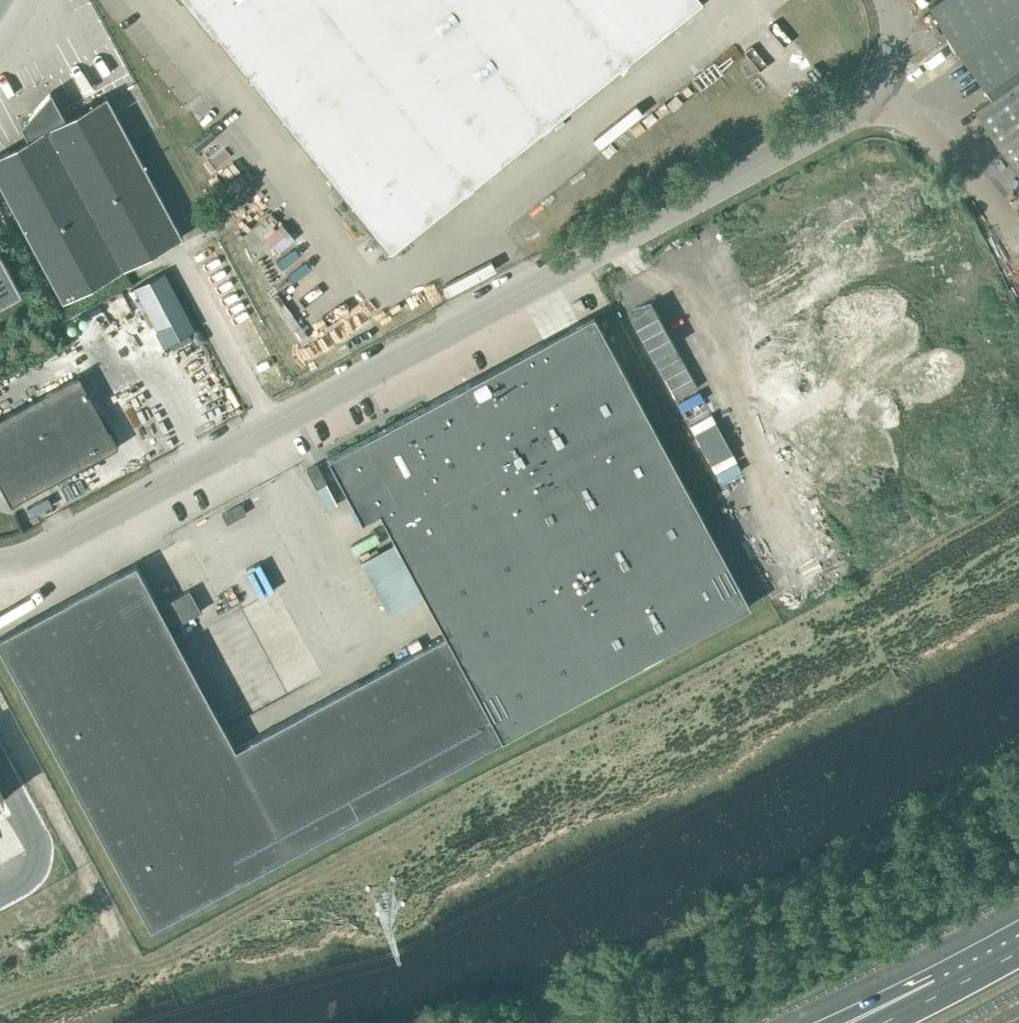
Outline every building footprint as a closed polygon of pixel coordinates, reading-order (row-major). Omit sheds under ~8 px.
[(352,204),(345,211),(362,233),(370,226),(390,252),(704,0),(188,0),(352,204)] [(1018,174),(1018,0),(936,0),(929,5),(991,97),(974,108),(1018,174)] [(28,137),(0,152),(0,184),(62,301),(182,236),(106,95),(65,117),(51,91),(21,124),(28,137)] [(0,254),(0,305),(21,293),(0,254)] [(164,345),(195,328),(165,271),(134,288),(164,345)] [(432,776),(502,738),(750,605),(594,314),(328,457),(362,521),(379,511),(396,541),(361,560),(389,612),(424,594),(446,634),(235,748),(170,627),(201,610),(189,589),(159,606),(136,563),(0,636),(0,649),(151,928),(432,776)] [(79,374),(0,417),(0,484),(11,504),(118,446),(79,374)] [(326,482),(316,464),(307,469),(317,487),(326,482)] [(326,482),(317,487),(328,508),(337,503),(326,482)] [(227,523),(246,513),(241,503),(222,513),(227,523)] [(12,812),(0,790),(0,818),(12,812)]
